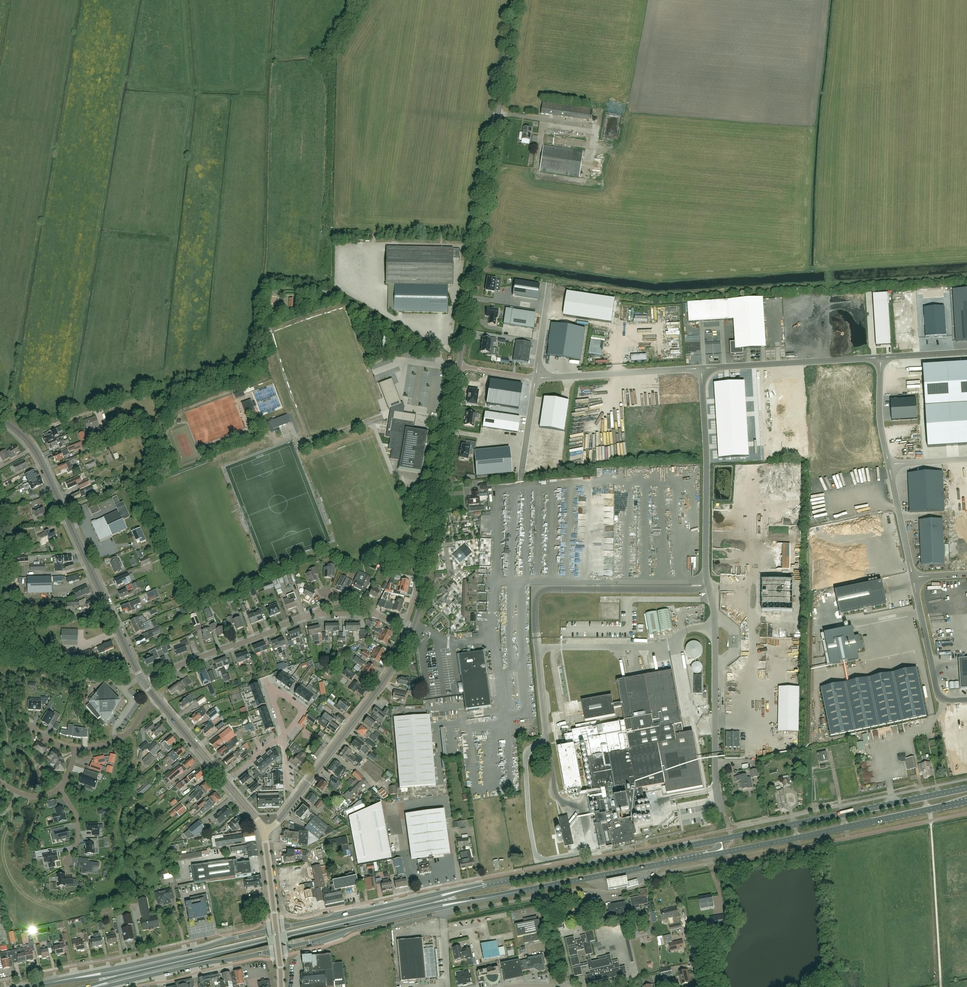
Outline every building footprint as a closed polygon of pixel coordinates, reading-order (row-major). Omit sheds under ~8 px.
[(565,117),(566,105),(542,102),(541,114),(565,117)] [(523,127),(521,139),(529,140),(531,128),(523,127)] [(543,145),(539,171),(579,177),(583,151),(543,145)] [(452,285),(453,259),(459,259),(459,249),(453,249),(453,248),(386,247),(386,284),(388,284),(388,310),(394,310),(394,312),(447,313),(447,285),(452,285)] [(491,279),(487,278),(486,291),(494,292),(494,291),(499,291),(500,287),(495,286),(496,279),(495,279),(495,278),(491,278),(491,279)] [(513,295),(513,296),(514,296),(515,296),(537,300),(539,285),(517,282),(515,281),(515,283),(514,283),(513,295)] [(618,301),(570,293),(566,317),(614,324),(618,301)] [(891,346),(888,294),(873,295),(876,347),(891,346)] [(735,342),(730,343),(731,355),(744,355),(743,349),(766,348),(763,299),(688,303),(689,323),(734,320),(735,342)] [(926,338),(926,339),(946,337),(944,307),(924,308),(926,338)] [(489,320),(489,324),(495,325),(496,318),(497,318),(498,310),(487,308),(486,316),(490,317),(490,320),(489,320)] [(536,314),(506,309),(503,324),(533,329),(536,314)] [(546,356),(580,361),(585,329),(551,324),(546,356)] [(495,344),(496,339),(491,338),(491,339),(482,338),(480,352),(487,353),(487,355),(492,356),(493,348),(490,347),(491,343),(495,344)] [(531,344),(516,341),(513,361),(528,364),(531,344)] [(928,448),(966,445),(966,364),(923,366),(926,423),(928,448)] [(388,409),(391,409),(402,404),(401,403),(397,392),(392,378),(386,381),(379,383),(388,409)] [(490,381),(486,404),(518,409),(522,385),(490,381)] [(749,457),(745,382),(715,384),(719,459),(749,457)] [(469,390),(467,404),(476,405),(478,391),(469,390)] [(253,407),(256,406),(255,402),(251,403),(250,398),(241,402),(246,416),(255,412),(253,407)] [(565,432),(569,402),(544,398),(539,428),(565,432)] [(891,400),(891,411),(917,409),(916,399),(891,400)] [(916,409),(891,411),(892,421),(917,419),(916,409)] [(466,412),(464,425),(473,426),(475,413),(466,412)] [(518,433),(520,418),(485,413),(483,428),(518,433)] [(280,430),(279,427),(276,419),(274,415),(265,418),(271,433),(280,430)] [(287,415),(276,419),(279,427),(290,423),(287,415)] [(96,417),(84,421),(87,430),(99,426),(96,417)] [(404,421),(393,419),(390,432),(387,431),(386,437),(390,438),(401,439),(404,421)] [(426,450),(427,451),(430,451),(432,436),(428,436),(429,431),(414,429),(415,423),(404,421),(401,439),(390,438),(389,449),(392,450),(390,459),(400,460),(398,469),(422,473),(426,450)] [(101,435),(105,433),(109,432),(107,425),(98,428),(101,435)] [(56,439),(55,436),(58,434),(56,429),(51,431),(53,434),(52,435),(51,434),(49,435),(47,433),(44,434),(45,437),(43,438),(44,438),(43,439),(44,441),(45,441),(46,444),(47,443),(54,440),(56,439)] [(47,443),(50,449),(58,446),(58,445),(59,445),(61,448),(65,446),(63,440),(62,440),(61,437),(56,439),(54,440),(47,443)] [(70,452),(74,450),(75,452),(86,447),(84,441),(68,448),(70,452)] [(475,442),(465,441),(465,445),(461,445),(459,458),(460,459),(460,460),(463,460),(463,459),(467,460),(469,449),(474,450),(475,442)] [(0,454),(0,455),(4,461),(10,458),(11,459),(16,456),(15,454),(19,452),(16,446),(10,450),(7,452),(6,450),(0,454)] [(509,448),(474,451),(475,456),(477,477),(512,473),(509,448)] [(64,458),(63,456),(67,455),(69,454),(67,449),(61,452),(53,455),(56,462),(64,458)] [(94,460),(85,464),(87,469),(97,465),(94,460)] [(18,463),(13,465),(17,473),(27,468),(24,461),(18,464),(18,463)] [(65,470),(68,469),(69,472),(74,470),(73,467),(72,467),(69,461),(58,466),(60,471),(65,469),(65,470)] [(29,483),(38,479),(34,471),(26,476),(29,482),(29,483)] [(942,473),(908,474),(910,513),(944,512),(942,473)] [(65,483),(68,489),(76,485),(78,484),(80,489),(90,484),(88,479),(82,482),(79,476),(75,478),(75,479),(73,479),(65,483)] [(29,483),(29,482),(28,483),(28,484),(31,490),(35,488),(35,489),(39,486),(43,484),(41,479),(39,480),(38,479),(29,483)] [(83,490),(71,496),(73,500),(81,496),(81,497),(86,495),(83,490)] [(472,497),(468,498),(468,505),(479,504),(479,501),(486,500),(486,494),(478,494),(478,490),(472,491),(472,497)] [(703,511),(704,495),(695,494),(694,511),(703,511)] [(127,529),(123,520),(130,517),(123,503),(120,504),(116,496),(112,498),(118,511),(95,521),(95,520),(91,522),(100,541),(118,533),(119,534),(121,533),(121,532),(127,529)] [(29,504),(17,508),(19,514),(24,513),(24,512),(29,510),(34,521),(37,519),(36,517),(45,513),(44,512),(45,512),(44,509),(43,509),(42,506),(45,505),(44,502),(42,503),(41,502),(42,501),(40,499),(28,503),(29,504)] [(922,565),(945,564),(943,520),(920,521),(922,565)] [(137,528),(131,530),(136,541),(140,540),(142,543),(146,541),(140,529),(138,530),(137,528)] [(45,533),(38,536),(41,545),(46,543),(45,542),(57,537),(54,531),(50,533),(49,531),(45,533)] [(465,544),(452,556),(459,564),(472,552),(465,544)] [(72,561),(72,556),(63,556),(63,557),(56,557),(56,564),(64,563),(64,562),(72,561)] [(117,557),(111,559),(112,562),(110,563),(115,573),(121,570),(117,560),(118,560),(117,557)] [(150,562),(148,557),(140,561),(142,566),(150,562)] [(75,569),(73,563),(65,566),(64,567),(63,564),(55,564),(56,572),(62,572),(62,571),(64,571),(66,570),(67,571),(75,569)] [(334,577),(334,572),(335,565),(328,565),(328,568),(324,568),(324,578),(331,578),(331,577),(334,577)] [(318,574),(317,572),(315,567),(309,570),(310,572),(306,574),(310,583),(317,580),(315,575),(318,574)] [(354,581),(357,582),(354,587),(362,591),(364,587),(367,588),(371,580),(362,575),(363,573),(359,571),(354,581)] [(79,580),(78,575),(66,578),(67,583),(79,580)] [(116,584),(117,586),(124,583),(125,585),(130,582),(127,575),(114,580),(115,581),(114,582),(115,584),(116,584)] [(290,575),(283,578),(285,585),(293,582),(290,575)] [(339,586),(337,590),(342,593),(346,585),(349,587),(353,580),(349,578),(348,579),(342,576),(337,585),(339,586)] [(52,577),(28,578),(28,593),(52,593),(52,577)] [(793,612),(793,608),(794,582),(763,581),(763,611),(789,612),(793,612)] [(840,614),(886,604),(882,582),(835,592),(840,614)] [(306,588),(303,594),(312,599),(315,593),(310,590),(311,587),(306,584),(304,587),(306,588)] [(89,593),(86,585),(73,591),(76,599),(87,594),(87,595),(89,594),(89,593)] [(398,585),(397,591),(407,594),(408,587),(398,585)] [(375,590),(372,589),(369,595),(370,595),(369,596),(372,598),(372,597),(376,599),(379,592),(377,591),(379,588),(376,587),(375,590)] [(146,593),(149,601),(159,597),(156,589),(146,593)] [(126,590),(119,593),(121,599),(132,594),(131,591),(127,593),(126,590)] [(393,604),(395,605),(401,607),(404,602),(397,599),(396,602),(389,600),(392,594),(385,592),(381,600),(386,602),(387,602),(393,604)] [(295,604),(294,600),(296,599),(294,593),(287,596),(288,599),(285,600),(284,600),(284,601),(288,610),(296,607),(296,606),(295,606),(294,605),(295,604)] [(445,605),(448,612),(454,609),(452,604),(454,603),(452,600),(456,598),(454,594),(445,598),(448,604),(445,605)] [(93,600),(86,603),(85,599),(79,602),(79,603),(82,609),(87,607),(87,608),(95,605),(93,600)] [(129,603),(121,606),(123,612),(127,610),(128,613),(132,611),(135,610),(134,606),(141,603),(139,599),(129,603)] [(381,600),(377,606),(383,609),(384,607),(386,602),(381,600)] [(270,617),(280,613),(277,604),(273,606),(273,607),(267,610),(270,617)] [(401,607),(395,605),(393,611),(399,613),(401,607)] [(254,614),(257,622),(263,620),(261,614),(264,613),(261,607),(258,608),(259,611),(257,612),(256,609),(252,610),(254,614)] [(204,610),(207,618),(212,616),(209,608),(204,610)] [(661,631),(672,630),(668,610),(658,612),(661,631)] [(251,625),(257,622),(254,614),(251,615),(249,612),(246,613),(248,616),(251,625)] [(451,618),(457,625),(464,620),(458,612),(451,618)] [(657,612),(646,614),(650,633),(660,632),(657,612)] [(195,627),(199,625),(200,625),(196,613),(190,615),(195,627)] [(131,622),(133,628),(147,621),(143,615),(137,617),(137,619),(131,622)] [(243,628),(240,618),(233,620),(232,616),(227,618),(229,626),(235,624),(237,630),(243,628)] [(147,621),(133,628),(136,633),(142,631),(143,631),(150,628),(147,621)] [(216,623),(210,626),(212,631),(216,630),(219,637),(225,634),(222,627),(218,629),(216,623)] [(317,641),(313,627),(308,629),(309,636),(313,635),(314,642),(317,641)] [(380,634),(389,638),(392,633),(385,629),(384,632),(375,627),(373,630),(380,634)] [(143,637),(137,640),(135,640),(138,646),(146,643),(145,641),(151,638),(160,634),(158,628),(152,631),(142,635),(143,637)] [(207,629),(202,631),(204,635),(203,635),(206,642),(208,641),(208,642),(212,641),(211,640),(212,639),(209,633),(212,632),(210,628),(207,629)] [(841,664),(859,660),(857,651),(862,650),(859,636),(854,637),(852,628),(824,634),(828,652),(829,658),(831,666),(841,664)] [(61,637),(78,637),(78,630),(61,629),(61,637)] [(303,645),(304,645),(301,637),(303,636),(300,629),(294,631),(296,634),(297,634),(300,643),(301,645),(303,645)] [(296,639),(297,641),(298,644),(300,643),(297,634),(296,634),(294,631),(289,633),(292,641),(296,639)] [(389,638),(380,634),(378,637),(381,638),(379,641),(386,644),(389,638)] [(277,640),(279,643),(281,647),(286,645),(283,638),(277,640)] [(183,641),(180,642),(182,645),(174,648),(177,655),(187,651),(185,646),(189,645),(187,639),(183,641)] [(283,656),(286,655),(285,652),(283,652),(282,651),(279,643),(277,640),(272,642),(274,650),(277,648),(280,654),(282,653),(283,656)] [(114,648),(111,641),(97,647),(100,654),(114,648)] [(702,653),(703,650),(702,647),(701,645),(699,643),(697,642),(694,642),(692,642),(689,643),(687,645),(686,647),(686,650),(686,653),(687,655),(689,657),(692,658),(694,659),(697,658),(699,657),(701,655),(702,653)] [(261,648),(262,652),(267,650),(264,643),(258,645),(260,648),(261,648)] [(260,648),(258,645),(253,647),(256,654),(262,652),(261,648),(260,648)] [(375,649),(373,652),(382,657),(385,652),(378,648),(377,650),(375,649)] [(90,650),(82,653),(84,660),(93,656),(90,650)] [(151,655),(144,659),(147,665),(155,661),(154,660),(159,658),(155,650),(150,652),(151,655)] [(463,690),(465,710),(491,707),(483,652),(467,654),(467,650),(464,651),(464,654),(458,655),(462,685),(460,685),(460,690),(463,690)] [(243,657),(244,657),(245,661),(247,665),(249,664),(247,660),(250,659),(247,652),(241,654),(243,657)] [(382,657),(373,652),(371,655),(373,656),(372,659),(379,663),(382,657)] [(239,663),(245,661),(244,657),(243,657),(241,654),(236,656),(239,663)] [(114,657),(105,660),(104,659),(100,661),(101,664),(106,662),(107,666),(110,665),(110,667),(116,664),(114,657)] [(222,663),(223,663),(224,667),(229,665),(226,657),(220,660),(222,663)] [(353,660),(363,667),(371,673),(375,668),(369,664),(367,666),(365,664),(366,664),(356,657),(353,660)] [(959,659),(961,689),(966,689),(966,658),(959,659)] [(227,674),(224,667),(223,663),(222,663),(220,660),(215,662),(216,665),(214,666),(215,670),(217,669),(222,668),(222,669),(220,670),(222,676),(226,675),(227,677),(229,676),(228,673),(227,674)] [(699,663),(698,662),(697,662),(696,663),(695,663),(694,663),(693,664),(692,665),(692,666),(692,668),(692,669),(692,670),(693,671),(694,672),(694,673),(695,673),(696,673),(697,673),(698,673),(699,673),(700,673),(701,672),(702,671),(702,670),(703,669),(703,668),(703,667),(702,666),(702,665),(702,664),(701,663),(700,663),(699,663)] [(729,666),(733,672),(737,669),(732,663),(729,666)] [(371,673),(363,667),(361,670),(363,672),(361,674),(368,678),(371,673)] [(351,681),(355,675),(347,668),(343,674),(351,681)] [(926,716),(916,668),(821,689),(831,736),(926,716)] [(205,669),(197,672),(200,678),(202,677),(203,681),(201,681),(203,685),(210,682),(205,669)] [(645,801),(643,793),(633,795),(632,791),(665,784),(667,794),(703,787),(693,733),(684,734),(672,672),(617,682),(621,703),(613,704),(612,696),(582,701),(585,721),(616,716),(614,708),(622,707),(625,722),(598,727),(597,722),(576,726),(577,731),(573,731),(573,734),(565,735),(567,747),(558,748),(566,791),(583,788),(575,745),(584,744),(584,745),(585,746),(586,746),(594,790),(589,791),(592,807),(591,808),(591,809),(592,809),(593,809),(593,811),(592,812),(592,813),(593,814),(594,814),(595,813),(597,826),(596,826),(596,827),(596,828),(600,849),(635,842),(633,835),(636,835),(633,819),(619,821),(618,814),(635,811),(635,810),(650,807),(650,804),(635,806),(634,803),(645,801)] [(286,676),(282,673),(276,680),(281,683),(286,676)] [(291,679),(290,679),(286,676),(281,683),(285,686),(291,679)] [(291,679),(285,686),(290,690),(297,680),(292,676),(290,679),(291,679)] [(694,676),(694,694),(703,694),(703,676),(694,676)] [(398,679),(397,681),(398,682),(398,684),(406,686),(415,688),(415,686),(418,686),(418,688),(418,689),(418,682),(416,682),(417,679),(411,677),(410,681),(408,680),(399,678),(399,679),(398,679)] [(184,691),(182,688),(178,682),(168,690),(172,695),(178,690),(180,693),(184,691)] [(356,691),(363,696),(366,691),(359,686),(354,682),(349,689),(354,693),(356,691)] [(111,698),(114,695),(105,684),(102,684),(95,695),(95,696),(89,704),(86,707),(99,720),(101,718),(105,721),(107,721),(115,710),(111,707),(114,703),(114,702),(111,698)] [(258,684),(250,687),(252,692),(260,689),(258,684)] [(302,684),(295,693),(299,697),(306,688),(302,684)] [(304,700),(311,691),(306,688),(299,697),(304,700)] [(799,732),(800,688),(779,688),(779,732),(799,732)] [(260,689),(252,692),(253,697),(262,694),(260,689)] [(318,696),(311,691),(304,700),(308,703),(312,699),(314,701),(318,696)] [(404,701),(406,693),(394,691),(392,698),(399,700),(398,702),(401,703),(402,700),(404,701)] [(262,694),(253,697),(255,702),(264,699),(262,694)] [(193,701),(189,696),(185,699),(185,698),(182,700),(183,701),(179,703),(181,705),(180,706),(181,706),(181,707),(182,709),(183,709),(189,704),(193,701)] [(203,696),(196,701),(199,705),(206,700),(203,696)] [(41,705),(45,705),(50,698),(41,697),(41,699),(35,699),(35,702),(30,702),(29,702),(28,710),(29,710),(33,710),(33,711),(36,711),(40,711),(41,711),(41,710),(41,705)] [(264,699),(255,702),(257,707),(266,704),(264,699)] [(346,712),(350,706),(342,699),(337,705),(335,704),(333,706),(338,710),(340,707),(346,712)] [(579,703),(571,703),(572,711),(580,711),(579,703)] [(267,707),(258,710),(260,716),(268,713),(267,707)] [(376,707),(372,711),(373,712),(383,719),(386,715),(389,711),(385,708),(382,712),(376,707)] [(195,714),(190,718),(195,723),(201,718),(205,715),(205,714),(206,712),(203,708),(201,709),(198,711),(194,714),(195,714)] [(214,708),(206,714),(210,719),(218,713),(214,708)] [(60,715),(55,712),(53,715),(48,712),(42,722),(44,724),(44,725),(47,726),(48,726),(51,721),(55,723),(60,715)] [(268,713),(260,716),(262,721),(270,718),(268,713)] [(305,717),(314,723),(317,719),(308,713),(305,717)] [(430,714),(394,716),(399,787),(435,784),(430,714)] [(335,715),(333,718),(341,724),(345,719),(339,715),(337,716),(335,715)] [(337,730),(330,725),(322,720),(319,717),(317,721),(320,723),(319,724),(326,729),(327,728),(334,734),(337,730)] [(322,720),(330,725),(337,730),(339,727),(331,721),(331,722),(324,717),(322,720)] [(368,717),(363,723),(370,729),(372,727),(376,730),(378,727),(374,724),(375,722),(368,717)] [(270,718),(262,721),(264,726),(272,723),(270,718)] [(203,725),(205,727),(201,730),(202,732),(203,733),(203,734),(204,735),(205,735),(205,736),(212,730),(211,729),(214,726),(211,722),(203,725)] [(225,726),(221,722),(215,727),(218,731),(225,726)] [(152,723),(145,729),(147,732),(150,730),(156,737),(165,730),(159,724),(155,727),(152,723)] [(248,724),(244,726),(246,732),(250,730),(249,727),(252,725),(251,723),(248,724)] [(272,723),(264,726),(265,731),(274,728),(272,723)] [(68,731),(67,736),(80,738),(81,737),(83,737),(83,738),(87,738),(87,732),(86,732),(86,729),(73,727),(74,726),(72,725),(71,725),(69,725),(68,726),(68,731)] [(367,731),(361,726),(357,732),(363,736),(368,739),(369,736),(365,733),(367,731)] [(218,736),(210,743),(216,750),(223,745),(221,742),(227,738),(231,735),(228,731),(222,736),(221,734),(219,736),(218,736)] [(726,732),(726,748),(740,748),(740,732),(734,732),(734,731),(732,731),(732,732),(726,732)] [(243,737),(246,742),(253,739),(251,734),(243,737)] [(172,738),(171,736),(161,744),(168,752),(171,749),(169,746),(175,741),(174,740),(174,739),(173,738),(172,738)] [(224,747),(217,753),(218,753),(218,754),(221,757),(221,758),(222,758),(229,753),(229,752),(239,744),(236,737),(226,745),(227,746),(225,748),(224,747)] [(259,739),(248,743),(250,749),(261,745),(259,739)] [(356,739),(354,742),(367,752),(369,750),(364,746),(364,745),(356,739)] [(368,739),(365,743),(372,748),(375,744),(368,739)] [(46,748),(44,746),(37,742),(34,748),(42,754),(46,748)] [(145,742),(139,748),(143,752),(149,746),(145,742)] [(367,752),(354,742),(351,745),(359,751),(360,751),(365,755),(367,752)] [(154,743),(147,749),(152,755),(160,748),(154,743)] [(297,764),(302,768),(307,761),(304,758),(306,756),(301,752),(303,750),(294,743),(290,748),(299,754),(295,759),(292,757),(288,762),(295,767),(297,764)] [(320,743),(311,755),(316,759),(323,749),(321,747),(323,745),(320,743)] [(181,747),(175,752),(173,750),(162,759),(165,762),(170,758),(169,758),(170,757),(174,762),(179,758),(179,757),(185,752),(181,747)] [(342,752),(354,761),(358,764),(362,759),(356,754),(354,757),(350,754),(352,752),(345,747),(342,752)] [(61,756),(61,757),(59,753),(54,749),(49,756),(52,759),(56,766),(55,770),(64,770),(64,764),(63,760),(61,756)] [(224,761),(228,766),(238,759),(238,758),(241,755),(239,753),(241,752),(239,749),(236,751),(237,751),(232,755),(224,761)] [(250,754),(249,749),(246,751),(246,752),(240,757),(243,760),(250,754)] [(276,762),(280,758),(273,749),(269,753),(276,762)] [(352,765),(354,761),(342,752),(338,756),(345,761),(346,760),(349,762),(352,765)] [(826,752),(818,754),(819,763),(828,761),(826,752)] [(269,753),(263,757),(271,766),(276,762),(269,753)] [(377,757),(371,753),(368,757),(374,761),(377,757)] [(150,754),(142,761),(147,766),(155,759),(150,754)] [(92,763),(90,767),(101,771),(102,769),(106,770),(107,770),(106,772),(111,773),(113,768),(109,767),(109,769),(108,769),(98,765),(98,763),(108,760),(109,761),(109,763),(114,764),(116,756),(111,755),(110,757),(108,756),(103,758),(103,757),(93,759),(94,760),(92,761),(93,763),(92,763)] [(271,766),(263,757),(259,761),(266,770),(271,766)] [(916,769),(913,757),(906,759),(909,770),(917,769),(917,768),(916,769)] [(184,772),(187,770),(188,771),(191,768),(190,767),(195,763),(191,758),(186,762),(185,761),(182,764),(184,766),(181,768),(179,766),(166,777),(170,782),(183,770),(184,772)] [(266,770),(259,761),(254,765),(261,773),(266,770)] [(341,773),(340,775),(342,776),(345,773),(342,770),(343,769),(341,767),(342,767),(335,761),(331,766),(341,773)] [(920,774),(923,773),(924,779),(933,777),(930,762),(918,765),(920,774)] [(341,773),(331,766),(328,771),(334,776),(330,780),(336,785),(339,781),(337,779),(340,775),(341,773)] [(380,778),(385,776),(381,769),(376,772),(380,778)] [(752,778),(760,777),(758,769),(750,770),(752,778)] [(204,775),(200,770),(196,773),(195,771),(177,786),(180,790),(185,787),(183,785),(186,783),(187,785),(195,778),(197,780),(204,775)] [(99,774),(91,771),(89,777),(83,775),(80,783),(95,788),(97,780),(99,774)] [(366,781),(356,771),(352,775),(358,781),(348,792),(352,795),(366,781)] [(251,778),(250,779),(246,775),(239,781),(243,785),(247,782),(249,784),(253,781),(251,778)] [(742,790),(752,788),(750,778),(747,778),(746,775),(734,777),(735,782),(740,781),(742,790)] [(358,781),(355,778),(349,784),(352,787),(358,781)] [(146,780),(142,783),(144,787),(137,793),(139,796),(151,787),(146,780)] [(260,786),(259,787),(253,781),(249,784),(251,787),(248,789),(248,790),(250,793),(251,793),(252,794),(256,790),(258,792),(262,788),(260,786)] [(328,786),(322,781),(316,788),(322,793),(324,794),(328,789),(326,788),(328,786)] [(201,789),(198,792),(195,792),(192,795),(195,798),(203,791),(210,785),(207,782),(200,788),(201,789)] [(204,794),(205,795),(212,789),(210,785),(203,791),(195,798),(198,801),(202,797),(201,796),(204,794)] [(776,812),(780,812),(788,810),(783,789),(781,790),(781,787),(780,787),(776,787),(775,788),(776,791),(775,791),(778,808),(776,808),(775,809),(775,810),(775,811),(776,812)] [(347,800),(352,795),(348,792),(343,797),(347,800)] [(203,807),(204,808),(218,796),(216,793),(209,799),(210,800),(207,803),(206,802),(205,803),(203,801),(197,806),(200,809),(203,807)] [(311,793),(306,800),(312,805),(317,798),(311,793)] [(218,796),(204,808),(205,809),(207,807),(209,805),(210,807),(213,804),(214,806),(221,800),(218,796)] [(332,802),(325,797),(323,800),(330,805),(332,802)] [(323,803),(319,800),(315,807),(318,809),(323,803)] [(357,802),(352,807),(345,810),(347,815),(355,812),(365,808),(362,800),(357,802)] [(661,802),(653,808),(656,812),(664,806),(661,802)] [(381,803),(348,817),(358,865),(392,859),(381,803)] [(176,813),(184,807),(181,804),(174,810),(176,813)] [(305,829),(318,839),(319,840),(333,832),(328,827),(328,828),(310,812),(308,810),(307,810),(303,806),(295,815),(300,819),(299,820),(302,822),(308,826),(305,829)] [(63,807),(56,809),(59,822),(66,820),(63,807)] [(184,807),(176,813),(179,816),(187,810),(184,807)] [(231,814),(226,808),(214,817),(220,824),(231,814)] [(444,809),(405,814),(411,859),(450,854),(444,809)] [(238,830),(245,824),(243,821),(242,821),(238,817),(232,823),(228,826),(231,829),(234,826),(238,830)] [(566,846),(571,845),(565,817),(560,818),(566,846)] [(188,839),(195,837),(195,838),(205,829),(199,822),(184,834),(188,839)] [(92,831),(92,835),(99,835),(99,829),(98,829),(98,824),(87,824),(87,831),(92,831)] [(70,837),(68,830),(63,831),(62,827),(51,830),(52,834),(55,833),(56,836),(56,837),(57,841),(62,839),(62,841),(66,840),(66,838),(70,837)] [(298,842),(297,846),(308,846),(319,840),(318,839),(305,829),(305,832),(283,831),(283,836),(282,836),(282,841),(298,842)] [(398,832),(389,833),(392,856),(401,855),(398,832)] [(244,843),(256,841),(255,833),(254,833),(242,835),(243,835),(226,837),(227,838),(215,840),(216,847),(244,843)] [(90,854),(94,854),(94,849),(98,848),(98,839),(90,839),(90,843),(87,843),(86,843),(86,847),(86,849),(85,849),(85,854),(86,854),(86,855),(90,855),(90,854)] [(258,857),(257,850),(256,844),(231,848),(232,852),(242,851),(242,852),(243,854),(244,854),(244,856),(248,856),(249,858),(258,857)] [(58,860),(57,853),(46,855),(45,850),(36,852),(37,859),(44,857),(45,863),(48,862),(49,868),(55,867),(54,861),(58,860)] [(287,850),(287,855),(295,854),(295,856),(302,855),(302,857),(303,864),(307,863),(306,851),(287,850)] [(470,851),(467,852),(464,852),(467,868),(473,867),(472,863),(473,863),(474,862),(474,860),(473,859),(471,860),(470,851)] [(295,854),(287,855),(284,856),(285,864),(296,862),(295,856),(295,854)] [(395,868),(397,868),(398,875),(404,874),(401,858),(394,859),(395,868)] [(252,876),(250,863),(244,861),(237,862),(236,859),(192,865),(194,884),(252,876)] [(420,875),(431,873),(429,863),(427,863),(427,861),(422,862),(423,864),(421,864),(420,860),(417,861),(420,875)] [(80,862),(79,867),(82,867),(81,874),(87,874),(88,872),(93,873),(94,867),(97,867),(99,868),(100,863),(91,862),(86,862),(86,863),(80,862)] [(321,886),(326,886),(321,864),(313,865),(315,877),(319,876),(321,886)] [(286,869),(286,870),(290,894),(291,893),(292,897),(291,897),(292,900),(294,910),(323,904),(320,892),(300,896),(299,888),(305,887),(306,887),(306,886),(303,867),(303,866),(302,867),(286,869)] [(325,906),(326,906),(343,902),(341,889),(357,886),(355,877),(353,878),(352,873),(348,873),(348,875),(345,875),(346,879),(333,882),(333,884),(331,885),(331,889),(332,889),(333,891),(323,893),(325,906)] [(65,874),(57,875),(57,886),(66,886),(66,884),(73,884),(72,877),(68,877),(65,878),(65,874)] [(395,879),(396,879),(397,880),(394,881),(396,889),(407,887),(406,878),(403,879),(402,875),(395,877),(395,879)] [(628,886),(626,876),(607,880),(609,890),(628,886)] [(255,888),(262,887),(261,877),(248,878),(248,881),(245,881),(246,889),(247,889),(249,889),(250,889),(251,888),(255,888)] [(375,889),(373,878),(365,879),(366,883),(365,883),(366,887),(367,887),(367,891),(375,889)] [(430,878),(423,880),(424,887),(432,886),(430,878)] [(639,884),(637,879),(636,880),(628,882),(627,882),(626,884),(627,887),(627,888),(639,884)] [(382,892),(392,890),(391,882),(389,882),(388,880),(383,881),(383,883),(381,884),(382,892)] [(171,889),(156,893),(159,904),(164,903),(165,905),(170,903),(169,900),(174,899),(171,889)] [(639,905),(648,903),(647,896),(649,896),(648,889),(641,890),(642,896),(631,898),(633,908),(639,907),(639,905)] [(206,913),(210,912),(206,894),(190,898),(191,901),(185,902),(186,907),(187,907),(188,916),(189,921),(195,920),(195,919),(197,919),(198,921),(198,922),(205,920),(204,917),(206,917),(207,917),(206,913)] [(708,896),(699,898),(701,907),(711,906),(710,904),(713,904),(712,895),(711,896),(711,895),(708,895),(708,896)] [(141,920),(143,930),(159,927),(157,917),(150,918),(149,915),(149,914),(146,898),(139,900),(142,916),(143,920),(141,920)] [(607,912),(608,914),(609,919),(633,914),(631,908),(627,908),(625,902),(608,905),(609,912),(607,912)] [(676,907),(661,911),(663,920),(668,919),(668,918),(673,916),(673,918),(679,916),(676,907)] [(132,939),(134,939),(131,926),(131,927),(130,925),(133,924),(131,914),(123,916),(125,926),(126,925),(126,927),(122,928),(123,933),(124,933),(125,935),(124,936),(125,941),(126,941),(127,942),(132,941),(132,939)] [(727,926),(726,916),(711,918),(712,928),(722,927),(727,926)] [(524,924),(518,926),(515,926),(518,938),(524,937),(525,944),(541,941),(539,934),(542,933),(540,921),(538,922),(537,917),(524,920),(524,924)] [(112,934),(106,935),(106,938),(108,938),(109,944),(110,944),(110,945),(112,945),(112,944),(117,943),(116,936),(115,936),(114,931),(111,931),(112,934)] [(586,934),(580,936),(581,939),(575,941),(574,937),(566,938),(575,976),(583,975),(581,967),(588,965),(590,974),(586,975),(588,983),(626,974),(627,974),(625,966),(620,967),(618,960),(613,961),(612,961),(611,956),(610,955),(606,956),(604,956),(599,958),(599,960),(597,960),(592,962),(590,956),(590,954),(593,954),(590,942),(595,940),(593,931),(592,931),(585,932),(586,934)] [(95,940),(92,940),(93,947),(94,947),(94,948),(98,948),(98,946),(103,945),(101,935),(99,936),(99,933),(94,934),(95,940)] [(682,940),(676,942),(673,943),(671,935),(663,936),(665,946),(669,945),(671,952),(685,949),(682,940)] [(81,939),(72,940),(74,948),(77,948),(77,951),(81,950),(81,951),(84,950),(84,949),(83,942),(81,943),(81,939)] [(401,982),(426,979),(422,939),(397,941),(401,982)] [(497,941),(481,944),(484,959),(500,956),(497,941)] [(60,946),(55,947),(56,955),(57,955),(57,956),(60,955),(60,954),(64,953),(64,951),(65,950),(64,945),(63,942),(59,942),(60,946)] [(42,956),(42,958),(43,958),(43,959),(46,958),(46,957),(49,956),(48,950),(46,950),(45,947),(42,947),(43,951),(41,951),(40,945),(36,946),(38,957),(42,956)] [(460,946),(453,948),(455,960),(462,959),(463,959),(465,959),(466,959),(472,958),(470,948),(463,950),(464,950),(461,951),(460,946)] [(21,947),(17,948),(18,950),(13,951),(14,955),(12,955),(13,958),(17,957),(18,964),(26,962),(26,961),(24,948),(21,949),(21,947)] [(24,948),(26,961),(31,960),(31,961),(33,961),(33,960),(34,959),(32,952),(31,947),(30,947),(31,948),(26,948),(24,948)] [(10,968),(8,960),(11,959),(10,956),(12,955),(14,955),(13,951),(0,953),(0,956),(1,959),(0,959),(0,968),(4,968),(4,969),(10,968)] [(303,957),(303,963),(302,964),(303,964),(304,972),(301,972),(302,985),(303,985),(301,986),(335,986),(346,985),(343,963),(332,964),(331,954),(312,956),(312,955),(311,955),(311,956),(303,957)] [(524,970),(534,968),(534,967),(540,971),(539,971),(540,971),(545,970),(544,965),(543,964),(544,963),(542,956),(540,955),(538,957),(534,958),(531,957),(530,959),(522,960),(524,970)] [(524,970),(522,960),(519,961),(519,960),(512,961),(510,962),(510,961),(501,964),(505,981),(513,979),(514,979),(522,977),(521,971),(524,970)] [(486,969),(477,971),(479,983),(489,981),(490,982),(492,983),(494,983),(496,982),(497,981),(498,979),(498,977),(498,975),(500,975),(498,967),(493,968),(491,967),(489,967),(488,968),(486,969)] [(660,971),(662,977),(672,974),(671,968),(660,971)] [(243,978),(244,978),(243,970),(242,970),(233,972),(234,974),(231,974),(233,986),(245,986),(243,978)] [(687,970),(680,972),(680,975),(679,975),(681,984),(690,982),(687,970)] [(463,986),(467,985),(467,984),(471,983),(470,979),(472,978),(472,979),(471,975),(470,975),(469,971),(464,972),(464,971),(460,971),(460,972),(461,972),(461,973),(456,974),(457,978),(456,978),(456,982),(457,982),(457,981),(458,981),(459,985),(463,984),(464,986),(463,986)] [(221,986),(233,986),(231,974),(230,972),(222,974),(223,981),(220,981),(221,986)] [(212,976),(208,977),(203,978),(202,978),(201,978),(199,979),(200,981),(201,986),(221,986),(220,981),(219,975),(212,976)]
